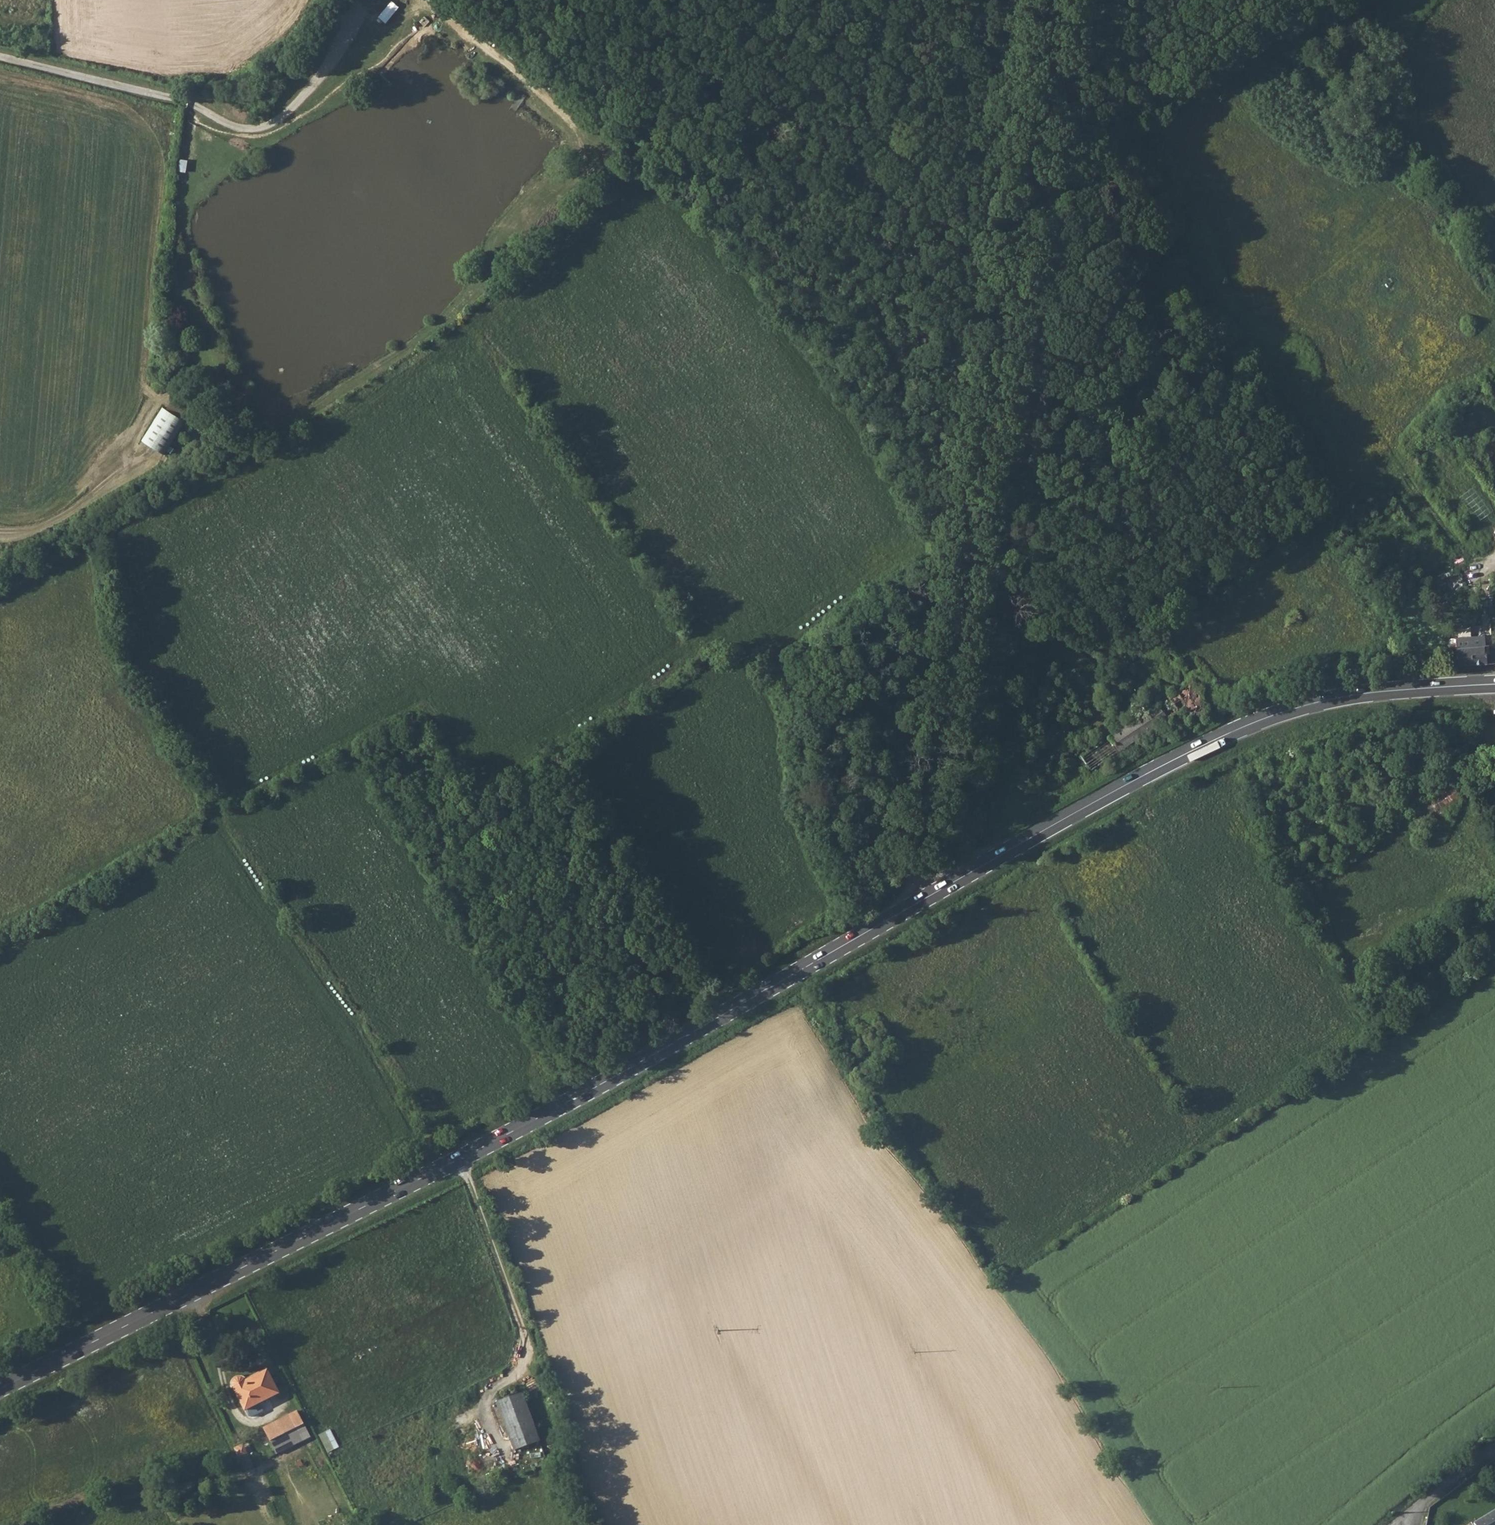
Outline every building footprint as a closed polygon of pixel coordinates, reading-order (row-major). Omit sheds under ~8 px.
[(374,39),(360,56),(369,62),(382,46),(374,39)] [(164,407),(144,440),(166,454),(187,420),(164,407)] [(1461,668),(1489,665),(1494,664),(1494,647),(1487,647),(1486,638),(1450,642),(1461,668)] [(1191,684),(1159,704),(1155,706),(1150,700),(1140,706),(1138,704),(1120,715),(1121,718),(1117,722),(1121,730),(1088,752),(1089,754),(1087,759),(1094,770),(1188,709),(1195,718),(1210,709),(1191,684)] [(233,1382),(232,1385),(233,1387),(234,1390),(246,1411),(279,1393),(268,1370),(245,1382),(243,1379),(241,1378),(238,1378),(235,1379),(233,1382)] [(523,1394),(497,1403),(515,1451),(540,1442),(523,1394)] [(280,1437),(284,1445),(302,1436),(298,1428),(280,1437)] [(329,1452),(341,1447),(332,1429),(321,1434),(329,1452)] [(302,1436),(284,1445),(286,1450),(305,1441),(302,1436)] [(236,1448),(241,1460),(250,1456),(245,1444),(236,1448)] [(245,1469),(254,1467),(251,1458),(242,1460),(245,1469)] [(1473,1524),(1474,1524),(1494,1524),(1494,1511),(1473,1524)]
